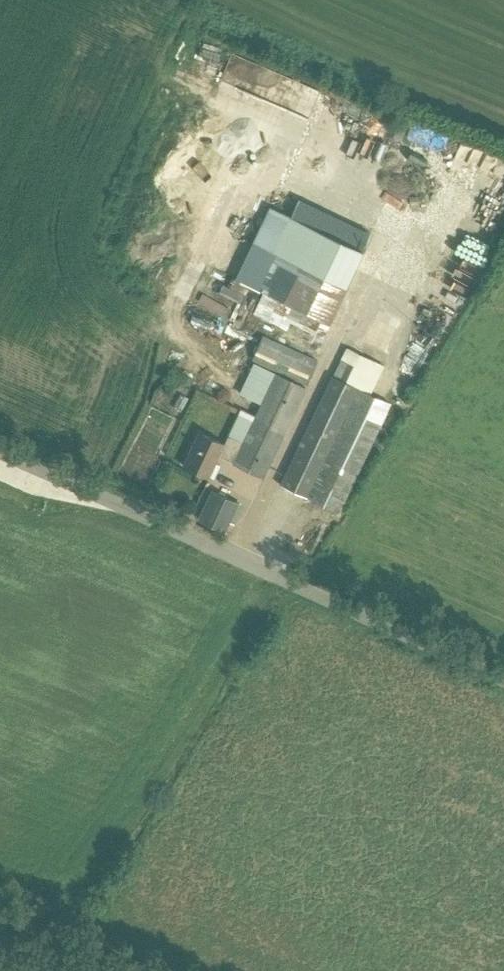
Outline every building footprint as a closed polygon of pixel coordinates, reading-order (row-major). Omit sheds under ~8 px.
[(213,114),(209,128),(224,133),(228,119),(213,114)] [(252,299),(320,328),(360,231),(289,201),(282,217),(259,207),(230,276),(257,287),(252,299)] [(283,334),(305,344),(312,328),(290,318),(283,334)] [(264,335),(252,361),(307,386),(317,360),(286,346),(264,335)] [(347,348),(282,487),(339,514),(391,404),(373,395),(387,366),(347,348)] [(199,433),(184,466),(209,477),(219,455),(234,463),(233,464),(265,479),(307,388),(275,373),(255,417),(240,410),(224,445),(199,433)] [(213,495),(202,518),(224,528),(234,505),(213,495)]
